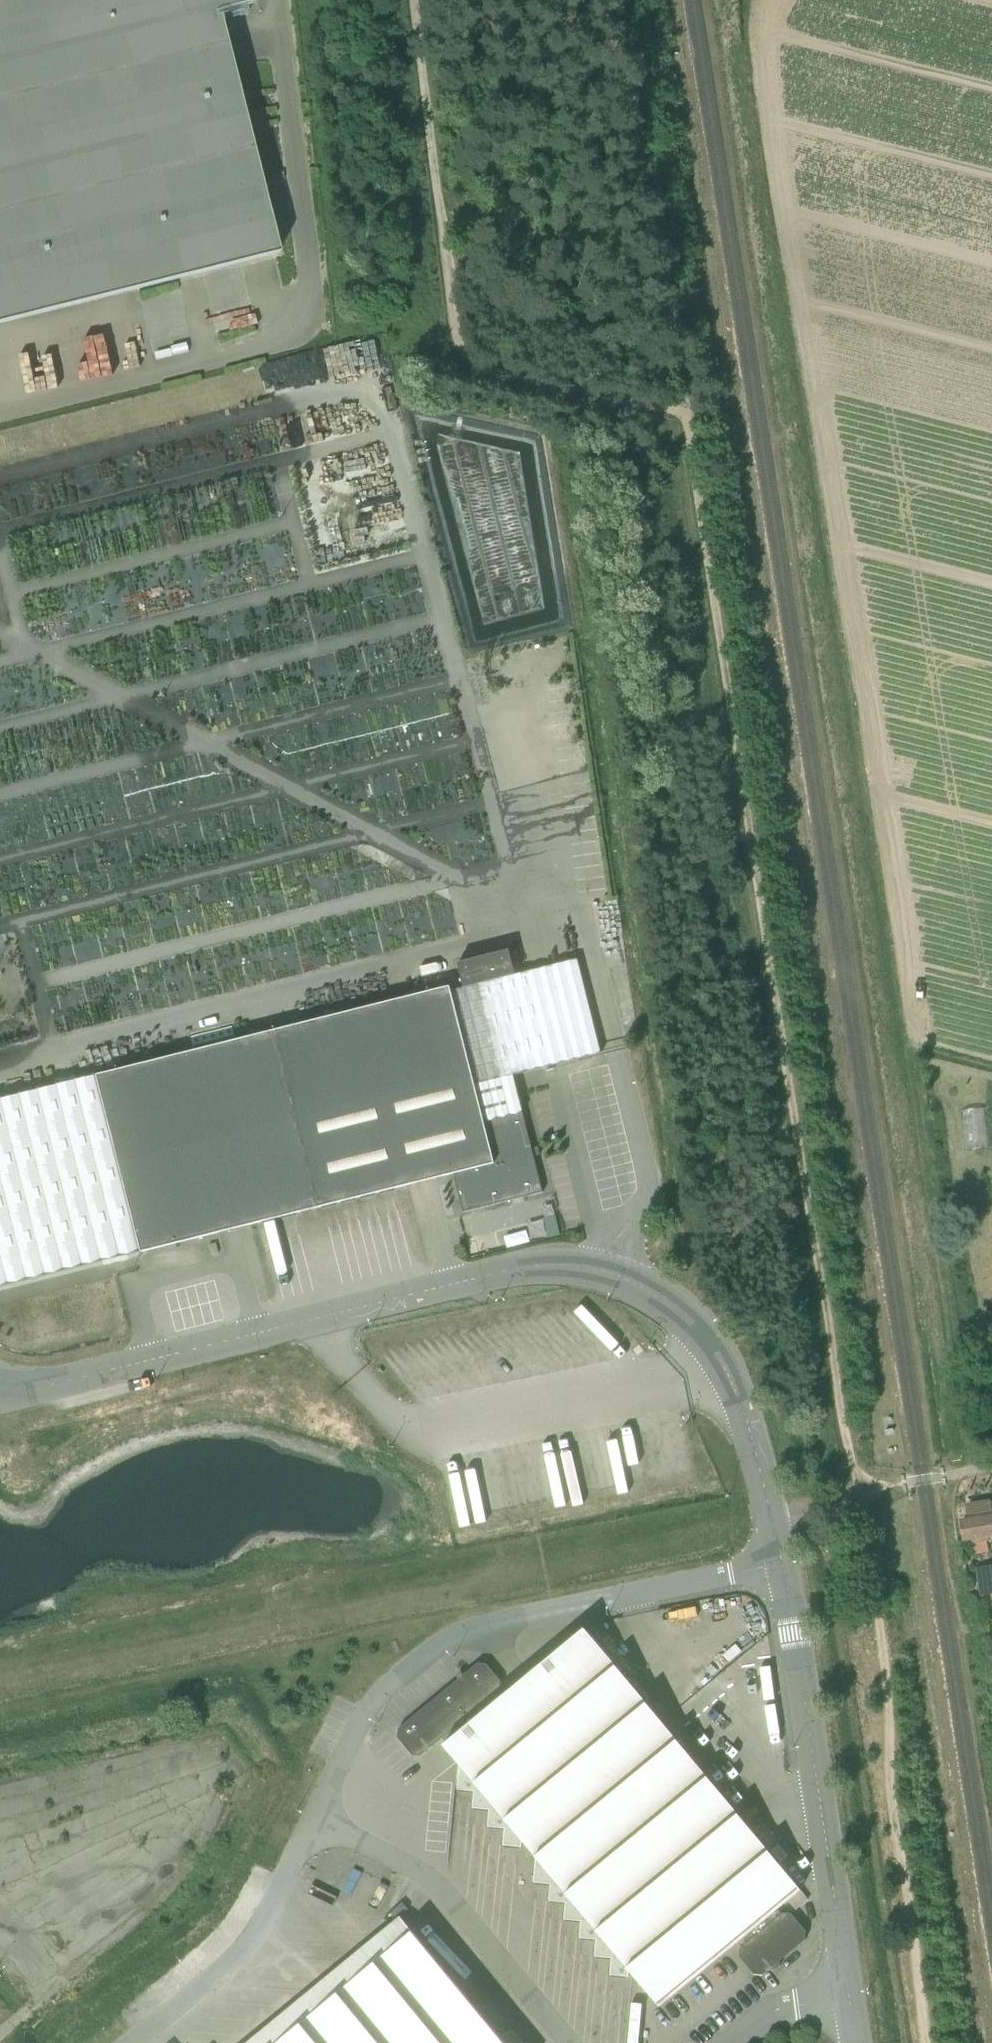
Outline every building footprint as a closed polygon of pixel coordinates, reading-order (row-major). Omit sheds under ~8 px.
[(254,0),(0,0),(0,323),(279,253),(218,12),(254,3),(254,0)] [(383,1192),(415,1184),(436,1179),(454,1174),(464,1213),(543,1193),(534,1157),(540,1155),(538,1147),(532,1149),(526,1123),(523,1113),(514,1075),(551,1066),(555,1065),(598,1054),(601,1054),(578,959),(528,972),(516,975),(510,950),(494,954),(487,956),(486,954),(477,957),(478,958),(458,963),(464,987),(451,990),(450,986),(98,1075),(98,1078),(142,1253),(143,1252),(176,1244),(182,1243),(221,1233),(241,1228),(383,1192)] [(555,1217),(528,1223),(532,1240),(559,1233),(555,1217)] [(988,1536),(991,1535),(991,1521),(990,1507),(991,1506),(991,1502),(968,1506),(970,1520),(962,1521),(965,1539),(970,1539),(974,1555),(989,1553),(987,1542),(989,1542),(988,1536)] [(991,1594),(991,1566),(977,1568),(981,1596),(991,1594)] [(801,1890),(674,1736),(585,1629),(503,1697),(499,1692),(501,1691),(502,1682),(487,1664),(478,1664),(399,1729),(398,1738),(413,1755),(421,1756),(443,1738),(447,1743),(445,1745),(461,1765),(458,1790),(475,1791),(473,1809),(490,1810),(489,1827),(506,1829),(504,1846),(522,1847),(523,1840),(537,1857),(535,1883),(551,1884),(550,1901),(567,1903),(565,1920),(582,1921),(580,1938),(597,1940),(596,1957),(612,1958),(611,1975),(629,1977),(630,1969),(660,2006),(738,1942),(742,1947),(741,1948),(740,1957),(754,1975),(763,1976),(805,1940),(806,1932),(792,1914),(783,1913),(781,1915),(777,1909),(789,1900),(801,1890)] [(809,1900),(801,1890),(789,1900),(796,1910),(809,1900)] [(512,2030),(501,2039),(413,1932),(278,2042),(522,2042),(512,2030)]
